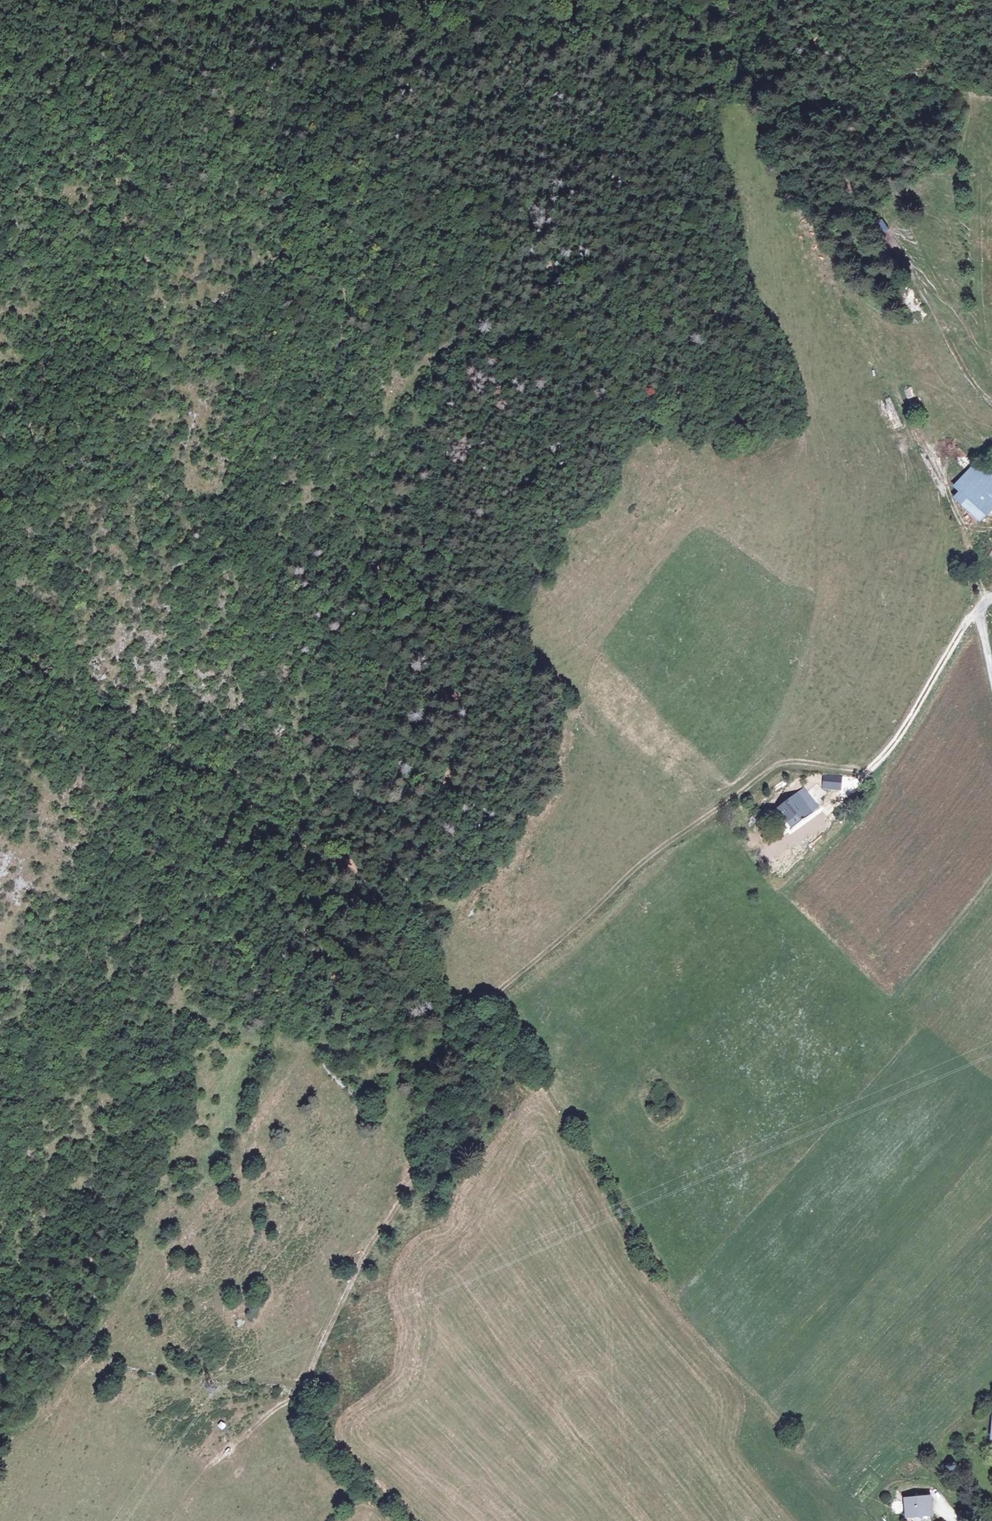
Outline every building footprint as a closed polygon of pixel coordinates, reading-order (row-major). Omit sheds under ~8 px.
[(960,507),(978,523),(991,510),(991,473),(991,475),(974,461),(953,488),(966,501),(960,507)] [(804,789),(789,802),(803,823),(821,808),(804,789)] [(898,1520),(919,1520),(923,1520),(922,1504),(896,1506),(898,1520)]
